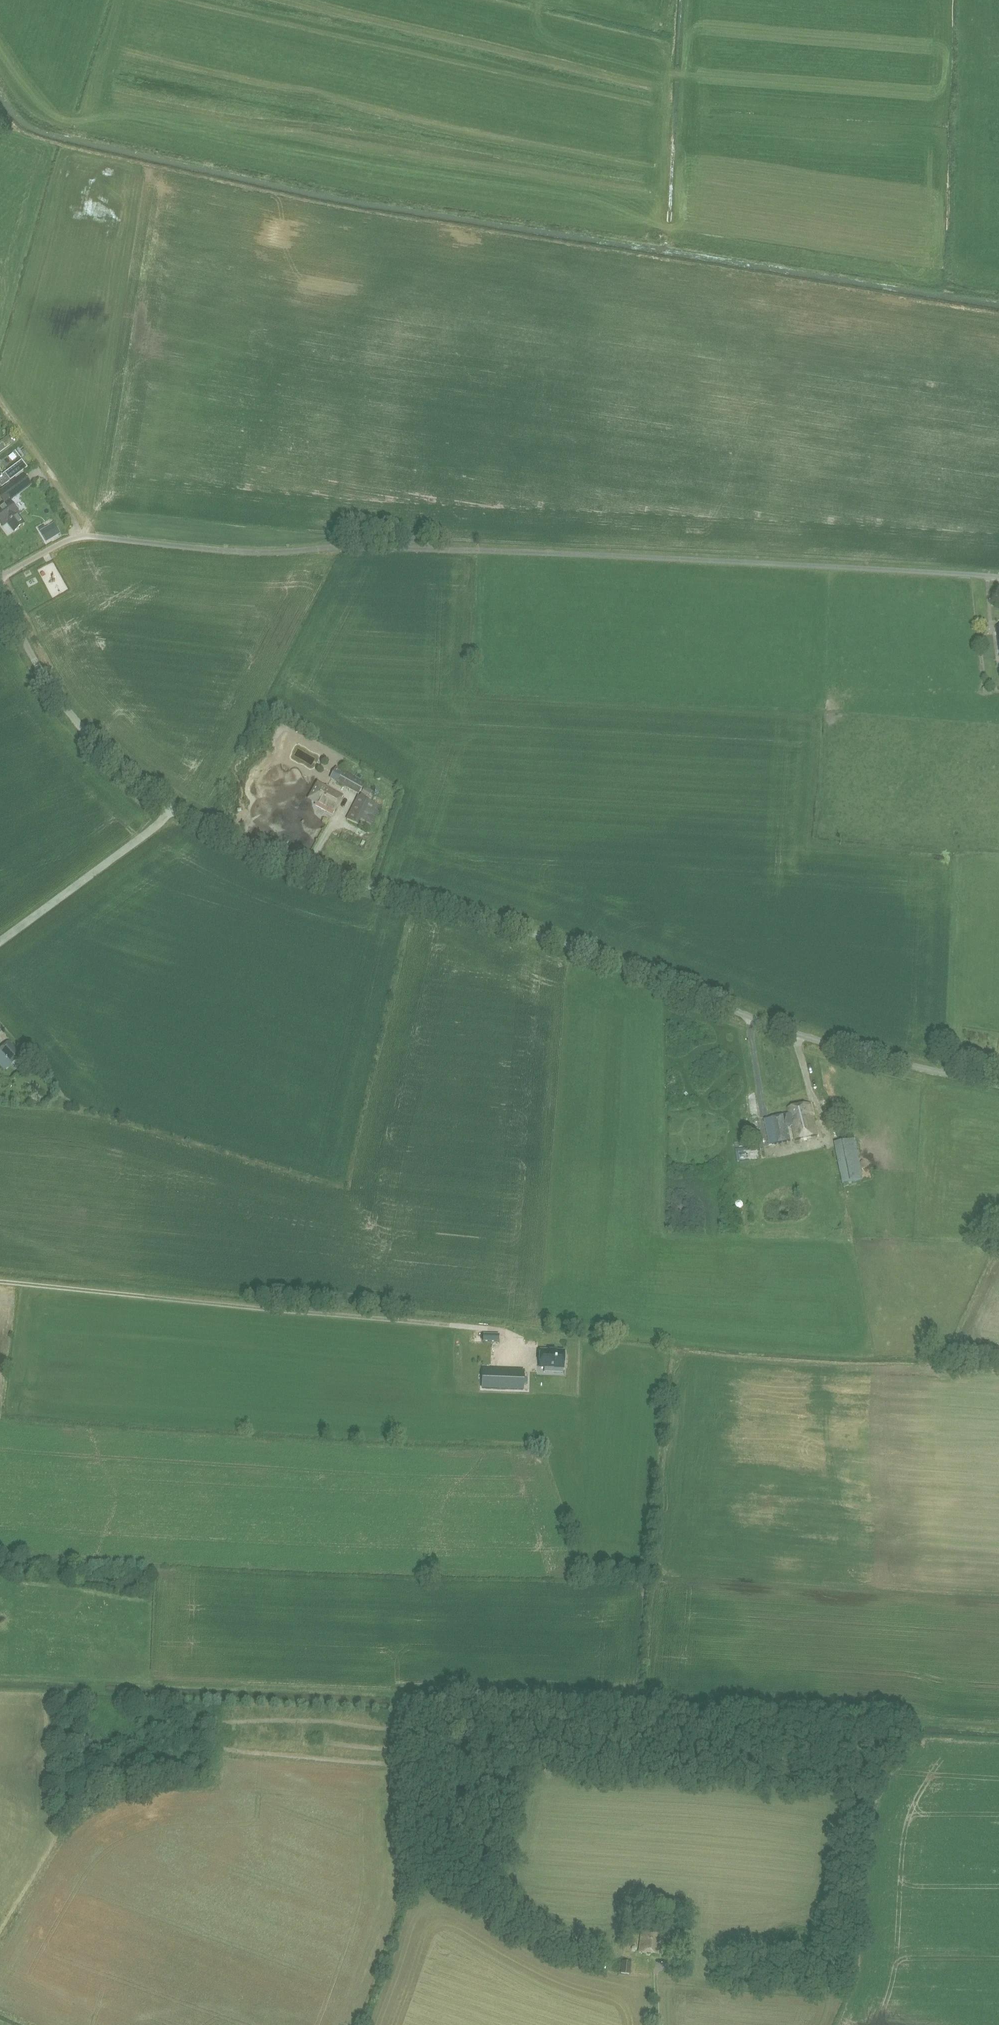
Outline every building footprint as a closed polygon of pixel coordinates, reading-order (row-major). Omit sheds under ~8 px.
[(28,469),(22,461),(5,474),(10,481),(28,469)] [(0,493),(0,497),(5,503),(0,507),(0,522),(3,526),(8,523),(14,532),(25,524),(18,515),(19,514),(9,501),(18,495),(10,485),(0,493)] [(9,545),(15,556),(57,532),(51,522),(9,545)] [(12,544),(30,533),(26,526),(8,537),(12,544)] [(364,784),(343,771),(337,782),(358,794),(364,784)] [(315,805),(333,815),(343,797),(326,787),(325,789),(318,785),(311,797),(312,800),(317,803),(315,805)] [(372,791),(366,788),(365,787),(361,793),(369,797),(370,795),(372,791)] [(358,796),(346,820),(369,831),(381,807),(358,796)] [(0,1050),(0,1060),(7,1068),(12,1064),(21,1056),(9,1042),(0,1050)] [(16,1066),(20,1071),(28,1064),(24,1059),(16,1066)] [(751,1112),(759,1111),(758,1102),(756,1102),(755,1088),(748,1088),(751,1112)] [(789,1114),(792,1126),(795,1140),(817,1134),(809,1104),(787,1108),(789,1114)] [(788,1127),(792,1126),(789,1114),(769,1118),(775,1144),(791,1141),(788,1127)] [(719,1124),(718,1132),(730,1133),(731,1125),(719,1124)] [(863,1179),(855,1139),(838,1142),(834,1143),(843,1183),(863,1179)] [(564,1352),(540,1351),(540,1366),(545,1367),(545,1372),(554,1372),(554,1367),(564,1368),(564,1352)] [(482,1388),(491,1389),(523,1390),(524,1371),(492,1370),(483,1370),(483,1376),(482,1388)] [(642,1931),(639,1952),(658,1955),(660,1934),(642,1931)] [(622,1961),(621,1973),(630,1974),(631,1962),(622,1961)]
